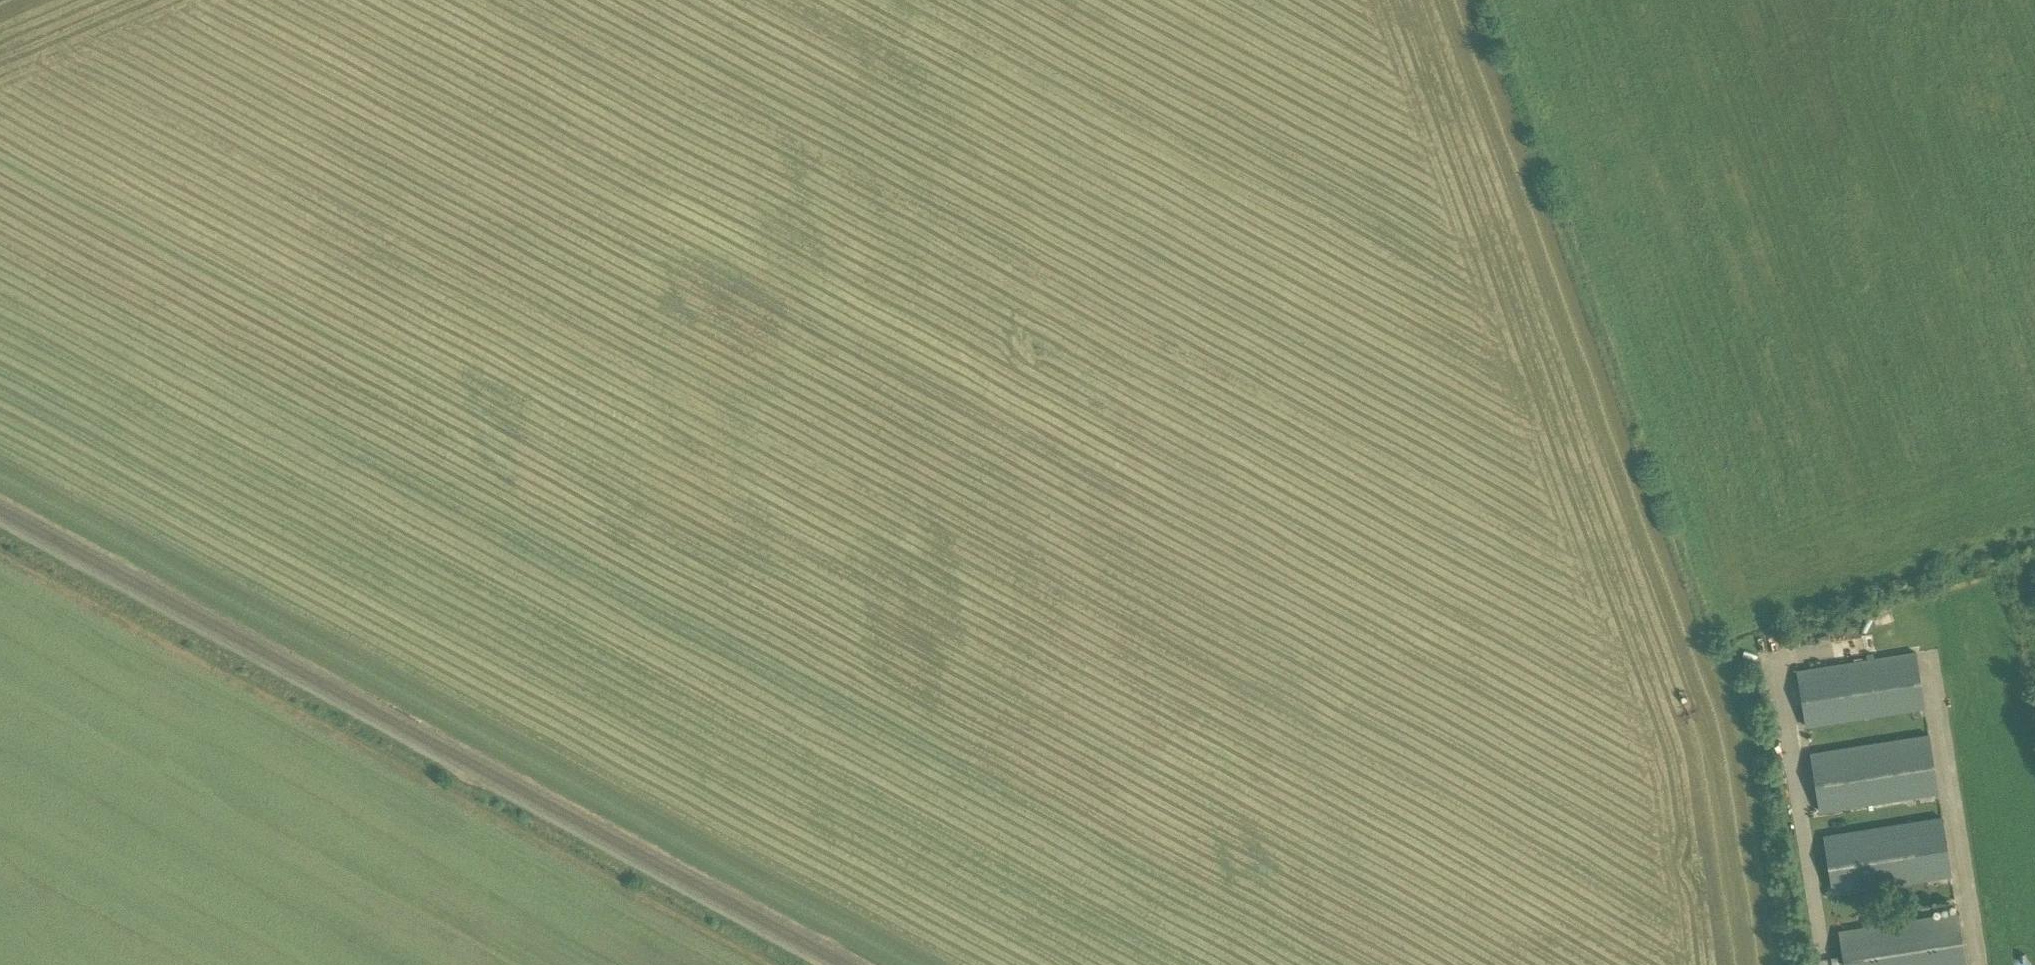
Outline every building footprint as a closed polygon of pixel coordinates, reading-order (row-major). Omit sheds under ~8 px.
[(1805,727),(1925,708),(1917,651),(1797,669),(1805,727)] [(1820,812),(1939,793),(1929,733),(1810,752),(1820,812)] [(1833,895),(1952,876),(1943,816),(1823,835),(1833,895)] [(1958,911),(1838,930),(1844,964),(1967,964),(1958,911)]
